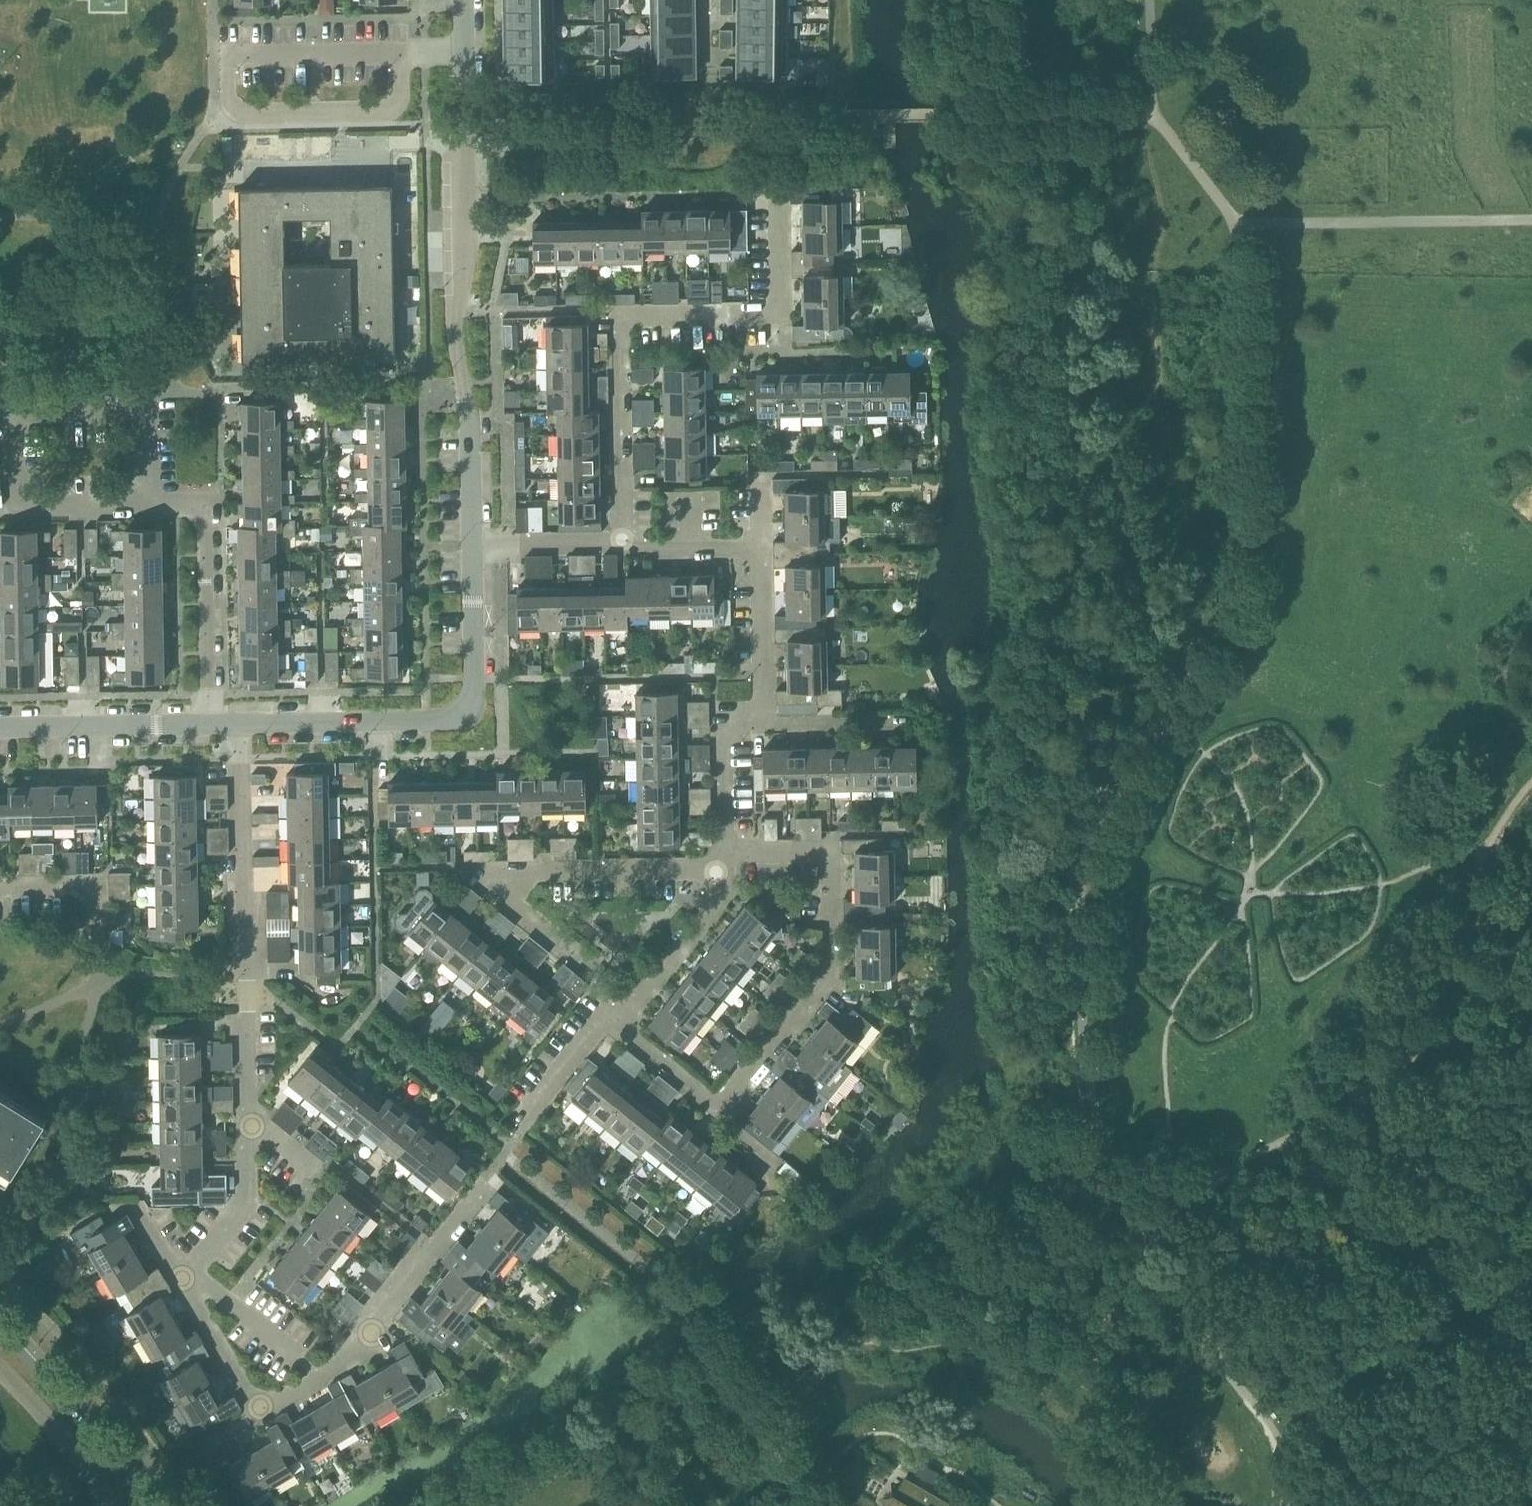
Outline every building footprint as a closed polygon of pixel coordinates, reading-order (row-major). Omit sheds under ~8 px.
[(230,1),(230,2),(236,2),(237,2),(237,15),(257,14),(257,2),(273,2),(273,0),(231,0),(231,1),(230,1)] [(321,14),(333,14),(333,0),(321,0),(321,14)] [(506,8),(555,8),(555,0),(506,0),(506,8)] [(652,14),(694,13),(694,0),(652,0),(652,14)] [(734,5),(721,4),(721,14),(734,14),(734,5)] [(740,5),(740,22),(788,23),(789,5),(740,5)] [(604,7),(595,7),(595,20),(605,20),(604,7)] [(555,8),(506,8),(506,26),(555,25),(555,8)] [(694,13),(652,14),(652,34),(694,34),(694,13)] [(620,22),(611,22),(611,35),(620,35),(620,22)] [(740,22),(740,39),(788,40),(788,23),(740,22)] [(555,25),(506,26),(507,43),(556,42),(555,25)] [(605,28),(596,29),(596,41),(605,41),(605,28)] [(733,29),(720,29),(720,39),(733,39),(733,29)] [(694,34),(652,34),(653,55),(695,55),(694,34)] [(620,35),(611,35),(611,48),(620,48),(620,35)] [(733,39),(720,39),(720,48),(733,48),(733,39)] [(740,39),(739,57),(788,57),(788,40),(740,39)] [(605,41),(596,41),(596,42),(596,54),(605,54),(605,41)] [(556,42),(507,43),(507,61),(556,60),(556,42)] [(695,55),(653,55),(653,76),(695,76),(695,55)] [(739,57),(739,75),(788,75),(788,57),(739,57)] [(556,60),(507,61),(507,79),(556,78),(556,60)] [(605,64),(596,64),(596,77),(605,77),(605,64)] [(620,64),(611,64),(611,77),(621,77),(620,64)] [(733,65),(720,65),(720,74),(733,75),(733,65)] [(240,188),(243,361),(396,359),(393,185),(240,188)] [(803,202),(804,226),(843,225),(842,200),(832,200),(832,187),(791,188),(791,202),(803,202)] [(748,209),(708,210),(709,251),(748,250),(748,209)] [(642,211),(642,220),(643,220),(643,252),(645,252),(665,251),(665,210),(642,211)] [(686,210),(665,210),(665,251),(687,251),(686,210)] [(708,210),(686,210),(687,251),(709,251),(708,210)] [(621,220),(599,221),(600,262),(622,262),(621,220)] [(642,220),(621,220),(622,262),(645,261),(645,252),(643,252),(643,220),(642,220)] [(557,263),(556,221),(534,222),(534,263),(557,263)] [(578,221),(556,221),(557,263),(578,262),(578,221)] [(599,221),(578,221),(578,262),(600,262),(599,221)] [(792,250),(792,264),(833,263),(833,252),(843,252),(843,225),(804,226),(804,250),(792,250)] [(805,276),(805,300),(844,300),(844,274),(834,274),(833,263),(792,264),(792,277),(805,276)] [(419,275),(408,275),(409,285),(419,285),(419,275)] [(709,279),(688,279),(688,299),(689,299),(697,299),(697,302),(710,302),(709,280),(709,279)] [(723,280),(709,280),(710,302),(723,302),(723,280)] [(666,303),(666,281),(653,281),(654,303),(666,303)] [(679,281),(666,281),(666,303),(680,302),(679,281)] [(579,304),(579,294),(566,295),(567,304),(579,304)] [(593,294),(579,294),(579,304),(593,304),(593,294)] [(623,303),(622,294),(609,294),(609,303),(623,303)] [(635,294),(622,294),(623,303),(635,303),(635,294)] [(535,295),(535,305),(548,304),(548,295),(535,295)] [(844,300),(805,300),(805,325),(793,325),(793,339),(855,338),(855,335),(853,331),(849,327),(844,326),(844,300)] [(547,315),(547,346),(588,345),(588,323),(580,323),(580,315),(547,315)] [(598,345),(608,345),(608,332),(598,333),(598,345)] [(514,339),(504,339),(504,347),(514,347),(514,339)] [(547,346),(548,368),(589,367),(589,359),(598,359),(598,358),(608,358),(608,345),(598,345),(588,345),(547,346)] [(873,372),(867,372),(867,412),(889,412),(888,371),(887,371),(887,366),(873,367),(873,372)] [(548,368),(548,389),(589,389),(589,367),(548,368)] [(664,367),(665,390),(705,389),(705,367),(664,367)] [(632,368),(633,381),(654,381),(654,368),(632,368)] [(342,369),(342,377),(358,377),(358,369),(342,369)] [(260,371),(244,370),(244,379),(260,379),(260,371)] [(292,370),(276,370),(276,379),(292,379),(292,370)] [(911,371),(888,371),(889,412),(897,411),(897,420),(912,420),(911,411),(925,411),(925,390),(911,390),(911,371)] [(846,412),(845,372),(823,373),(824,413),(824,423),(846,422),(846,412)] [(846,412),(867,412),(867,372),(845,372),(846,412)] [(747,414),(780,414),(779,373),(757,374),(757,378),(746,378),(747,414)] [(780,414),(802,413),(801,373),(779,373),(780,414)] [(802,413),(824,413),(823,373),(801,373),(802,413)] [(599,376),(599,389),(609,388),(609,375),(599,376)] [(609,388),(599,389),(599,402),(609,401),(609,388)] [(549,411),(558,411),(590,410),(589,389),(548,389),(549,411)] [(665,390),(665,412),(706,411),(705,389),(665,390)] [(633,399),(633,412),(655,412),(654,399),(633,399)] [(355,426),(369,426),(405,425),(405,424),(405,410),(410,410),(410,401),(410,400),(405,400),(368,400),(369,418),(355,418),(355,426)] [(244,413),(244,427),(244,428),(280,427),(280,428),(294,427),(294,419),(280,419),(280,402),(243,403),(237,403),(237,404),(238,404),(239,413),(244,413)] [(558,411),(559,433),(599,433),(599,410),(590,410),(558,411)] [(665,412),(665,433),(706,433),(706,411),(665,412)] [(655,412),(633,412),(633,425),(655,424),(655,412)] [(515,421),(515,434),(525,434),(524,421),(515,421)] [(355,452),(369,451),(406,450),(406,449),(405,435),(410,435),(410,426),(411,426),(411,424),(405,424),(405,425),(369,426),(369,443),(355,443),(355,452)] [(244,438),(244,452),(244,453),(281,453),(295,452),(295,443),(281,444),(280,428),(280,427),(244,428),(244,427),(238,427),(238,429),(239,429),(239,438),(244,438)] [(559,433),(559,455),(600,454),(599,433),(559,433)] [(665,433),(666,455),(707,455),(715,454),(714,433),(706,433),(665,433)] [(525,434),(515,434),(516,447),(525,447),(525,434)] [(321,451),(321,442),(311,442),(312,451),(321,451)] [(634,442),(634,456),(655,455),(655,442),(634,442)] [(356,476),(370,476),(406,475),(406,474),(406,460),(410,460),(410,451),(411,451),(411,449),(406,449),(406,450),(369,451),(369,468),(355,468),(356,476)] [(244,463),(245,478),(281,478),(295,477),(295,469),(281,469),(281,453),(244,453),(244,452),(238,452),(238,454),(239,454),(239,463),(244,463)] [(559,455),(559,477),(600,476),(600,454),(559,455)] [(655,455),(634,456),(634,468),(656,468),(655,455)] [(707,455),(666,455),(666,478),(707,477),(707,455)] [(881,458),(868,459),(868,468),(881,468),(881,458)] [(899,458),(900,468),(913,467),(913,458),(899,458)] [(838,459),(825,460),(825,469),(838,469),(838,459)] [(868,468),(868,459),(855,459),(856,468),(868,468)] [(795,460),(781,461),(781,470),(795,470),(795,460)] [(825,469),(825,460),(812,460),(812,469),(825,469)] [(781,470),(781,461),(769,461),(769,470),(781,470)] [(516,465),(516,478),(526,477),(525,464),(516,465)] [(356,501),(370,501),(370,500),(406,500),(406,499),(406,485),(411,484),(411,476),(412,476),(412,474),(406,474),(406,475),(370,476),(370,492),(356,493),(356,501)] [(559,477),(560,499),(601,498),(600,476),(559,477)] [(526,477),(516,478),(516,491),(526,491),(526,477)] [(773,478),(773,492),(786,492),(786,516),(825,515),(835,515),(834,489),(815,490),(814,477),(773,478)] [(245,487),(245,502),(245,503),(282,502),(296,502),(296,494),(281,494),(281,478),(245,478),(239,478),(239,479),(240,479),(240,488),(245,487)] [(601,498),(560,499),(560,521),(601,520),(601,498)] [(350,517),(350,526),(401,525),(401,526),(407,526),(407,509),(411,509),(411,500),(412,500),(412,499),(406,499),(406,500),(370,500),(370,501),(370,517),(350,517)] [(245,512),(245,527),(296,527),(296,518),(282,519),(282,502),(245,503),(245,502),(239,502),(239,504),(240,504),(240,512),(245,512)] [(528,508),(516,508),(517,532),(529,532),(528,508)] [(774,540),(774,553),(816,553),(815,541),(825,541),(825,515),(786,516),(787,540),(774,540)] [(364,534),(365,551),(406,550),(406,540),(401,540),(401,526),(401,525),(350,526),(350,534),(364,534)] [(65,528),(66,557),(78,557),(77,527),(65,528)] [(98,527),(85,527),(86,556),(98,556),(98,527)] [(235,543),(235,553),(276,552),(276,536),(296,535),(296,527),(245,527),(240,527),(240,543),(235,543)] [(125,539),(126,556),(167,555),(167,546),(162,546),(162,529),(112,530),(112,540),(125,539)] [(38,557),(38,541),(51,541),(51,531),(1,531),(1,548),(0,548),(0,557),(38,557)] [(351,568),(351,576),(402,575),(402,560),(406,560),(406,550),(365,551),(365,568),(351,568)] [(240,563),(241,579),(291,578),(291,569),(277,569),(276,552),(235,553),(235,563),(240,563)] [(787,566),(787,590),(826,590),(826,564),(816,564),(816,553),(774,553),(775,567),(787,566)] [(583,576),(583,554),(570,555),(570,576),(583,576)] [(596,554),(583,554),(583,576),(593,576),(597,576),(596,554)] [(618,575),(618,554),(605,554),(605,575),(618,575)] [(112,572),(113,581),(163,580),(163,564),(167,564),(167,555),(126,556),(126,572),(112,572)] [(540,577),(540,555),(527,555),(527,577),(540,577)] [(553,555),(540,555),(540,577),(553,577),(553,555)] [(2,582),(52,581),(52,573),(38,573),(38,557),(0,557),(0,567),(1,567),(2,582)] [(715,574),(692,575),(693,616),(715,616),(715,624),(733,624),(732,598),(724,598),(724,583),(715,584),(715,574)] [(365,584),(366,601),(407,600),(407,591),(402,591),(402,575),(351,576),(351,585),(365,584)] [(670,575),(649,576),(649,617),(671,616),(670,575)] [(692,575),(670,575),(671,616),(693,616),(692,575)] [(571,587),(562,587),(563,628),(584,627),(583,576),(570,576),(571,587)] [(593,576),(583,576),(584,627),(606,627),(605,586),(593,586),(593,576)] [(626,576),(626,586),(627,586),(627,617),(629,617),(649,617),(649,576),(626,576)] [(325,587),(333,587),(333,577),(325,577),(325,587)] [(236,595),(236,604),(277,603),(277,586),(291,586),(291,578),(241,579),(241,594),(236,595)] [(126,589),(126,605),(168,605),(168,595),(163,595),(163,580),(113,581),(113,589),(126,589)] [(39,606),(38,590),(52,590),(52,581),(2,582),(2,597),(0,597),(0,607),(39,606)] [(69,581),(52,582),(53,590),(69,589),(69,581)] [(626,586),(605,586),(606,627),(629,626),(629,617),(627,617),(627,586),(626,586)] [(541,628),(540,587),(518,588),(518,596),(509,596),(509,633),(520,633),(520,628),(541,628)] [(562,587),(540,587),(541,628),(563,628),(562,587)] [(83,604),(94,604),(94,590),(83,590),(83,604)] [(775,615),(776,628),(817,627),(817,615),(827,615),(826,590),(787,590),(788,615),(775,615)] [(352,618),(352,626),(403,625),(402,609),(408,609),(407,600),(366,601),(366,618),(352,618)] [(241,613),(241,628),(292,627),(292,619),(278,619),(277,603),(236,604),(236,613),(241,613)] [(113,622),(113,630),(164,629),(163,614),(168,614),(168,605),(126,605),(127,622),(113,622)] [(3,632),(53,631),(53,623),(39,623),(39,606),(0,607),(0,616),(2,616),(3,632)] [(73,622),(53,623),(53,631),(54,631),(73,630),(73,622)] [(366,634),(366,650),(408,650),(408,640),(403,640),(403,625),(352,626),(352,634),(366,634)] [(237,643),(237,653),(278,652),(278,636),(292,635),(292,627),(241,628),(242,643),(237,643)] [(318,641),(318,627),(306,627),(306,642),(318,641)] [(788,641),(788,665),(827,664),(827,627),(817,627),(776,628),(776,641),(788,641)] [(127,638),(127,655),(169,654),(169,645),(164,645),(164,629),(113,630),(114,638),(127,638)] [(39,656),(39,642),(53,642),(53,631),(3,632),(3,647),(0,647),(0,657),(39,656)] [(408,650),(366,650),(367,667),(353,668),(353,676),(404,676),(403,659),(408,659),(408,650)] [(319,651),(306,651),(306,680),(319,679),(319,651)] [(326,651),(326,679),(339,679),(338,651),(326,651)] [(278,652),(237,653),(237,662),(242,662),(242,678),(293,678),(293,668),(278,669),(278,652)] [(169,654),(127,655),(128,671),(114,671),(114,680),(165,680),(164,664),(169,664),(169,654)] [(81,684),(80,655),(67,655),(68,684),(81,684)] [(100,655),(87,655),(88,684),(100,683),(100,655)] [(0,657),(0,666),(3,666),(3,682),(54,681),(54,672),(40,673),(39,656),(0,657)] [(703,661),(704,671),(717,671),(717,661),(703,661)] [(642,662),(629,663),(630,672),(643,672),(642,662)] [(672,672),(672,662),(659,662),(659,672),(672,672)] [(685,662),(672,662),(672,672),(685,672),(685,662)] [(827,664),(788,665),(789,689),(777,689),(777,703),(824,702),(824,704),(843,703),(842,688),(828,688),(827,664)] [(275,678),(251,679),(252,688),(275,688),(275,678)] [(38,683),(21,683),(21,692),(38,692),(38,683)] [(637,692),(637,715),(678,714),(678,691),(637,692)] [(688,701),(688,714),(710,713),(710,701),(688,701)] [(710,713),(688,714),(688,727),(710,727),(710,713)] [(637,715),(638,736),(678,736),(678,714),(637,715)] [(638,736),(638,758),(679,757),(678,736),(638,736)] [(689,744),(689,757),(711,757),(710,744),(689,744)] [(894,746),(873,747),(873,788),(895,787),(894,746)] [(917,746),(894,746),(895,787),(917,787),(917,746)] [(829,747),(807,748),(808,789),(830,788),(829,747)] [(851,747),(829,747),(830,788),(852,788),(851,747)] [(873,747),(851,747),(852,788),(873,788),(873,747)] [(786,789),(786,748),(763,749),(764,757),(754,757),(755,810),(766,810),(765,789),(786,789)] [(807,748),(786,748),(786,789),(808,789),(807,748)] [(638,758),(638,780),(679,779),(679,757),(638,758)] [(711,757),(689,757),(689,770),(711,770),(711,757)] [(288,773),(289,795),(329,794),(329,774),(337,774),(337,762),(296,762),(296,772),(288,773)] [(355,771),(355,762),(341,762),(341,771),(355,771)] [(586,769),(564,770),(564,811),(587,810),(586,769)] [(542,770),(520,771),(521,811),(543,811),(542,770)] [(564,770),(542,770),(543,811),(564,811),(564,770)] [(498,771),(498,780),(499,812),(521,811),(520,771),(498,771)] [(266,773),(252,773),(252,783),(266,783),(266,773)] [(156,775),(156,797),(197,796),(197,774),(156,775)] [(638,780),(639,802),(680,801),(679,779),(638,780)] [(498,780),(477,781),(477,822),(499,821),(498,812),(499,812),(498,780)] [(455,781),(433,782),(434,822),(456,822),(455,781)] [(477,781),(455,781),(456,822),(477,822),(477,781)] [(412,823),(411,782),(389,782),(390,823),(412,823)] [(433,782),(411,782),(412,823),(434,822),(433,782)] [(207,784),(207,796),(229,796),(229,783),(207,784)] [(76,784),(54,785),(55,825),(76,825),(76,784)] [(98,784),(76,784),(76,825),(99,825),(98,784)] [(9,786),(10,795),(11,826),(12,826),(33,826),(32,785),(9,786)] [(54,785),(32,785),(33,826),(55,825),(54,785)] [(690,788),(690,801),(712,800),(711,787),(690,788)] [(289,795),(289,817),(330,816),(329,794),(289,795)] [(0,795),(0,836),(12,836),(12,826),(11,826),(10,795),(0,795)] [(156,797),(157,819),(197,818),(197,796),(156,797)] [(229,796),(207,796),(208,810),(229,810),(229,796)] [(712,800),(690,801),(690,813),(712,813),(712,800)] [(639,802),(639,823),(680,823),(680,801),(639,802)] [(279,812),(266,813),(266,822),(279,822),(279,812)] [(266,822),(266,813),(253,813),(253,823),(266,822)] [(289,817),(289,839),(330,838),(330,816),(289,817)] [(809,839),(809,817),(796,817),(796,839),(809,839)] [(822,817),(809,817),(809,839),(822,839),(822,817)] [(197,818),(157,819),(157,841),(208,840),(208,827),(197,828),(197,818)] [(777,818),(764,818),(765,839),(778,839),(777,818)] [(896,829),(896,819),(883,819),(883,829),(896,829)] [(909,819),(896,819),(896,829),(909,829),(909,819)] [(852,830),(852,820),(839,820),(839,830),(852,830)] [(866,820),(852,820),(852,830),(866,829),(866,820)] [(680,823),(639,823),(640,846),(680,845),(680,823)] [(208,827),(208,840),(230,839),(229,827),(208,827)] [(534,837),(521,838),(522,859),(535,859),(534,837)] [(565,859),(565,837),(552,837),(552,859),(565,859)] [(578,837),(565,837),(565,859),(578,858),(578,837)] [(855,852),(856,876),(895,875),(894,849),(885,850),(884,837),(843,838),(843,852),(855,852)] [(289,839),(290,861),(330,860),(330,838),(289,839)] [(522,859),(521,838),(508,838),(509,860),(522,859)] [(230,839),(208,840),(208,849),(208,853),(230,852),(230,839)] [(208,840),(157,841),(157,862),(198,862),(198,850),(208,849),(208,840)] [(77,873),(77,851),(64,851),(64,873),(77,873)] [(90,851),(77,851),(77,873),(90,873),(90,851)] [(435,861),(434,851),(422,852),(422,861),(435,861)] [(448,851),(434,851),(435,861),(448,861),(448,851)] [(478,860),(478,851),(465,851),(465,860),(478,860)] [(491,851),(478,851),(478,860),(491,860),(491,851)] [(33,874),(33,852),(20,853),(21,874),(33,874)] [(46,852),(33,852),(33,874),(47,874),(46,852)] [(390,852),(390,862),(403,861),(403,852),(390,852)] [(267,865),(267,856),(254,856),(254,866),(267,865)] [(280,856),(267,856),(267,865),(280,865),(280,856)] [(290,883),(300,882),(331,882),(330,860),(290,861),(290,883)] [(157,862),(158,884),(198,883),(198,862),(157,862)] [(417,884),(430,884),(430,871),(417,871),(417,884)] [(109,872),(109,885),(131,885),(131,872),(109,872)] [(844,900),(844,914),(886,913),(886,901),(895,901),(895,875),(856,876),(856,900),(844,900)] [(449,898),(459,906),(473,889),(463,881),(449,898)] [(300,882),(300,905),(341,904),(340,882),(331,882),(300,882)] [(158,884),(158,906),(199,905),(198,883),(158,884)] [(131,885),(109,885),(110,898),(131,898),(131,885)] [(409,932),(427,946),(453,914),(434,899),(433,892),(427,887),(420,888),(415,894),(415,902),(407,912),(400,912),(395,918),(396,926),(402,931),(409,932)] [(473,889),(459,906),(469,914),(483,897),(473,889)] [(268,892),(268,905),(290,905),(290,891),(268,892)] [(300,905),(300,926),(341,925),(341,904),(300,905)] [(746,904),(732,921),(764,947),(772,937),(782,936),(780,916),(763,918),(746,904)] [(199,905),(158,906),(158,927),(151,927),(151,938),(191,938),(191,928),(199,927),(199,905)] [(290,905),(268,905),(268,918),(290,917),(290,905)] [(483,925),(493,933),(506,916),(496,908),(483,925)] [(857,927),(857,951),(896,950),(896,924),(886,924),(886,913),(844,914),(845,927),(857,927)] [(427,946),(444,959),(469,927),(453,914),(427,946)] [(132,916),(110,916),(110,939),(110,940),(122,946),(122,929),(132,929),(132,916)] [(506,916),(493,933),(503,941),(517,924),(506,916)] [(732,921),(719,938),(750,964),(764,947),(732,921)] [(300,926),(301,948),(341,947),(351,947),(350,925),(341,925),(300,926)] [(444,959),(461,973),(486,941),(469,927),(444,959)] [(269,935),(269,948),(291,948),(291,934),(269,935)] [(516,952),(527,960),(540,943),(530,935),(516,952)] [(719,938),(705,955),(737,981),(750,964),(719,938)] [(461,973),(478,987),(503,955),(486,941),(461,973)] [(540,943),(527,960),(536,968),(550,951),(540,943)] [(341,947),(301,948),(301,970),(318,969),(318,982),(341,982),(341,969),(342,969),(341,947)] [(291,948),(269,948),(269,961),(291,960),(291,948)] [(896,950),(857,951),(858,974),(845,975),(846,989),(888,988),(888,976),(897,975),(896,950)] [(478,987),(494,1000),(520,968),(503,955),(478,987)] [(705,955),(691,972),(723,998),(723,997),(729,997),(737,987),(736,981),(737,981),(705,955)] [(561,988),(564,983),(575,971),(564,963),(550,980),(561,988)] [(494,1000),(511,1014),(537,982),(520,968),(494,1000)] [(575,971),(564,983),(579,995),(589,983),(575,971)] [(691,972),(678,989),(709,1015),(723,998),(691,972)] [(781,972),(773,982),(789,995),(797,985),(781,972)] [(537,982),(511,1014),(529,1028),(527,1031),(527,1035),(529,1038),(531,1041),(533,1042),(559,1010),(550,1002),(555,996),(537,982)] [(789,995),(773,982),(764,992),(781,1006),(789,995)] [(678,989),(664,1006),(696,1031),(709,1015),(678,989)] [(383,1001),(380,1005),(395,1018),(402,1010),(386,997),(383,1001)] [(828,1018),(813,1037),(843,1061),(873,1023),(853,1007),(847,1015),(827,999),(818,1010),(828,1018)] [(444,1000),(416,1034),(428,1044),(456,1010),(444,1000)] [(753,1005),(745,1015),(762,1029),(770,1019),(753,1005)] [(696,1031),(664,1006),(650,1023),(682,1049),(696,1031)] [(762,1029),(745,1015),(737,1026),(754,1039),(762,1029)] [(160,1034),(161,1056),(201,1055),(212,1055),(233,1055),(233,1043),(201,1043),(201,1033),(160,1034)] [(788,1048),(780,1058),(828,1097),(852,1068),(843,1061),(813,1037),(797,1055),(788,1048)] [(726,1039),(718,1049),(735,1063),(743,1053),(726,1039)] [(612,1064),(622,1072),(636,1055),(625,1047),(612,1064)] [(289,1080),(306,1095),(332,1063),(315,1049),(289,1080)] [(735,1063),(718,1049),(710,1059),(727,1073),(735,1063)] [(161,1056),(161,1078),(202,1077),(201,1055),(161,1056)] [(234,1068),(233,1055),(212,1055),(212,1069),(234,1068)] [(636,1055),(622,1072),(632,1080),(645,1063),(636,1055)] [(828,1097),(780,1058),(771,1068),(781,1076),(766,1095),(796,1119),(805,1126),(828,1097)] [(463,1060),(458,1066),(464,1071),(469,1065),(463,1060)] [(306,1095),(323,1108),(349,1077),(332,1063),(306,1095)] [(572,1098),(590,1112),(616,1080),(598,1066),(586,1081),(576,1074),(566,1086),(576,1093),(572,1098)] [(624,1139),(649,1107),(656,1099),(670,1083),(659,1074),(639,1099),(633,1094),(607,1126),(624,1139)] [(161,1078),(161,1100),(234,1098),(234,1086),(202,1086),(202,1077),(161,1078)] [(323,1108),(340,1122),(366,1090),(349,1077),(323,1108)] [(590,1112),(607,1126),(633,1094),(616,1080),(590,1112)] [(486,1097),(495,1105),(507,1089),(498,1081),(486,1097)] [(670,1083),(656,1099),(666,1107),(679,1090),(670,1083)] [(7,1183),(47,1119),(0,1090),(0,1179),(7,1183)] [(358,1136),(364,1129),(363,1128),(383,1104),(382,1104),(366,1090),(340,1122),(358,1136)] [(104,1100),(104,1091),(84,1091),(84,1100),(104,1100)] [(796,1119),(766,1095),(751,1114),(741,1106),(732,1117),(772,1149),(780,1139),(796,1119)] [(364,1129),(380,1142),(406,1110),(388,1096),(382,1104),(383,1104),(363,1128),(364,1129)] [(161,1100),(162,1121),(203,1121),(202,1099),(212,1099),(212,1112),(234,1112),(234,1098),(161,1100)] [(271,1117),(281,1126),(295,1109),(285,1101),(276,1112),(271,1117)] [(641,1153),(648,1146),(647,1145),(666,1121),(649,1107),(624,1139),(641,1153)] [(295,1109),(281,1126),(292,1134),(305,1117),(295,1109)] [(380,1142),(397,1156),(423,1124),(406,1110),(380,1142)] [(648,1146),(664,1159),(689,1127),(672,1113),(666,1121),(647,1145),(648,1146)] [(871,1129),(875,1124),(866,1116),(862,1122),(871,1129)] [(162,1121),(162,1143),(203,1142),(203,1121),(162,1121)] [(397,1156),(414,1169),(440,1137),(423,1124),(397,1156)] [(664,1159),(681,1172),(706,1141),(689,1127),(664,1159)] [(305,1145),(315,1153),(329,1136),(319,1128),(305,1145)] [(217,1129),(217,1142),(227,1142),(227,1129),(217,1129)] [(329,1136),(315,1153),(325,1161),(326,1160),(339,1144),(329,1136)] [(414,1169),(431,1183),(457,1151),(440,1137),(414,1169)] [(681,1172),(698,1186),(723,1155),(706,1141),(681,1172)] [(162,1143),(163,1165),(203,1164),(203,1142),(162,1143)] [(227,1142),(217,1142),(218,1155),(227,1155),(227,1142)] [(457,1151),(431,1183),(449,1197),(474,1165),(457,1151)] [(698,1186),(715,1200),(740,1168),(723,1155),(698,1186)] [(344,1166),(354,1174),(360,1167),(350,1159),(344,1166)] [(785,1160),(777,1169),(791,1181),(800,1170),(786,1159),(785,1160)] [(163,1186),(152,1186),(153,1203),(200,1203),(200,1187),(203,1187),(218,1187),(218,1173),(203,1173),(203,1164),(163,1165),(163,1186)] [(360,1167),(354,1174),(365,1182),(371,1175),(360,1167)] [(740,1168),(715,1200),(732,1214),(741,1203),(748,1208),(760,1194),(753,1188),(757,1182),(740,1168)] [(227,1173),(218,1173),(218,1187),(227,1186),(227,1173)] [(635,1175),(629,1182),(639,1190),(645,1183),(635,1175)] [(340,1188),(325,1205),(357,1231),(377,1206),(350,1184),(344,1192),(340,1188)] [(378,1193),(388,1201),(394,1194),(384,1186),(378,1193)] [(499,1209),(484,1227),(514,1252),(526,1262),(550,1232),(530,1216),(498,1190),(489,1201),(499,1209)] [(394,1194),(388,1201),(398,1210),(404,1202),(394,1194)] [(643,1209),(632,1200),(626,1208),(637,1217),(643,1209)] [(325,1205),(312,1222),(343,1248),(357,1231),(325,1205)] [(678,1210),(672,1217),(683,1225),(688,1218),(678,1210)] [(101,1214),(71,1232),(84,1255),(91,1251),(103,1272),(136,1252),(124,1232),(135,1225),(128,1213),(108,1225),(101,1214)] [(418,1213),(412,1221),(423,1229),(428,1222),(418,1213)] [(652,1215),(646,1223),(659,1233),(665,1225),(652,1215)] [(312,1222),(298,1239),(330,1265),(343,1248),(312,1222)] [(459,1238),(451,1248),(491,1280),(514,1252),(484,1227),(469,1246),(459,1238)] [(713,1238),(702,1229),(697,1236),(707,1245),(713,1238)] [(387,1243),(404,1256),(412,1246),(395,1232),(387,1243)] [(298,1239),(284,1256),(316,1282),(330,1265),(298,1239)] [(452,1266),(437,1285),(467,1310),(491,1280),(451,1248),(443,1259),(452,1266)] [(125,1289),(131,1299),(166,1278),(159,1267),(149,1273),(136,1252),(103,1272),(116,1294),(125,1289)] [(316,1282),(284,1256),(270,1274),(302,1299),(316,1282)] [(375,1256),(367,1267),(384,1281),(392,1270),(375,1256)] [(384,1281),(367,1267),(359,1277),(376,1290),(384,1281)] [(128,1313),(141,1336),(174,1316),(162,1296),(173,1289),(166,1278),(131,1299),(136,1308),(128,1313)] [(467,1310),(437,1285),(422,1304),(412,1296),(403,1308),(424,1324),(417,1333),(427,1341),(430,1338),(442,1348),(455,1333),(458,1335),(474,1316),(467,1310)] [(348,1290),(340,1301),(356,1314),(365,1303),(348,1290)] [(356,1314),(340,1301),(332,1310),(349,1324),(356,1314)] [(540,1313),(537,1317),(546,1324),(549,1320),(540,1313)] [(162,1353),(168,1363),(204,1342),(197,1331),(186,1337),(174,1316),(141,1336),(154,1358),(162,1353)] [(110,1339),(101,1344),(106,1353),(115,1348),(110,1339)] [(405,1341),(393,1348),(399,1359),(378,1371),(398,1404),(420,1391),(416,1383),(426,1376),(405,1341)] [(165,1377),(179,1400),(212,1380),(200,1360),(210,1353),(204,1342),(168,1363),(174,1372),(165,1377)] [(352,1373),(340,1379),(361,1415),(371,1409),(376,1417),(398,1404),(378,1371),(358,1383),(352,1373)] [(465,1373),(458,1381),(469,1390),(476,1382),(465,1373)] [(335,1396),(315,1408),(334,1442),(356,1429),(352,1421),(361,1415),(340,1379),(329,1386),(335,1396)] [(212,1380),(179,1400),(192,1422),(200,1417),(206,1428),(242,1407),(235,1395),(224,1401),(212,1380)] [(288,1410),(275,1417),(278,1422),(279,1422),(300,1458),(302,1461),(312,1455),(334,1442),(315,1408),(294,1420),(288,1410)] [(274,1439),(253,1451),(273,1485),(295,1472),(290,1463),(300,1458),(279,1422),(278,1422),(268,1429),(274,1439)] [(273,1485),(253,1451),(233,1463),(227,1453),(214,1460),(235,1497),(246,1490),(251,1498),(273,1485)] [(922,1463),(916,1473),(934,1483),(939,1472),(922,1463)] [(905,1478),(889,1505),(954,1505),(905,1478)]
